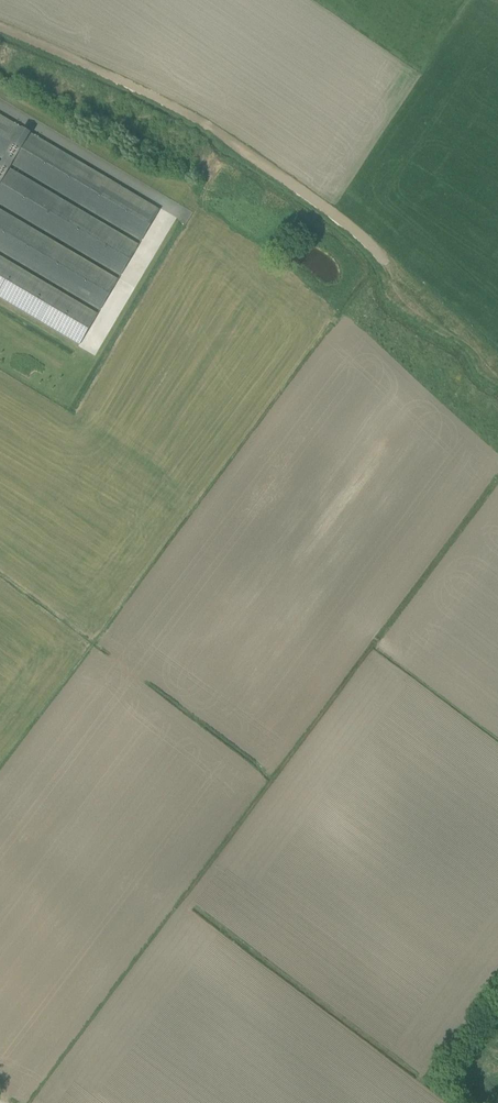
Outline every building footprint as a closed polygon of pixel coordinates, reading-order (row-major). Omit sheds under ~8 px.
[(120,276),(138,246),(10,170),(12,165),(141,241),(159,211),(30,135),(22,130),(0,117),(0,158),(4,160),(1,165),(0,164),(0,204),(120,276)] [(100,311),(118,281),(0,211),(0,251),(100,311)] [(79,345),(97,315),(0,257),(0,298),(79,345)]
